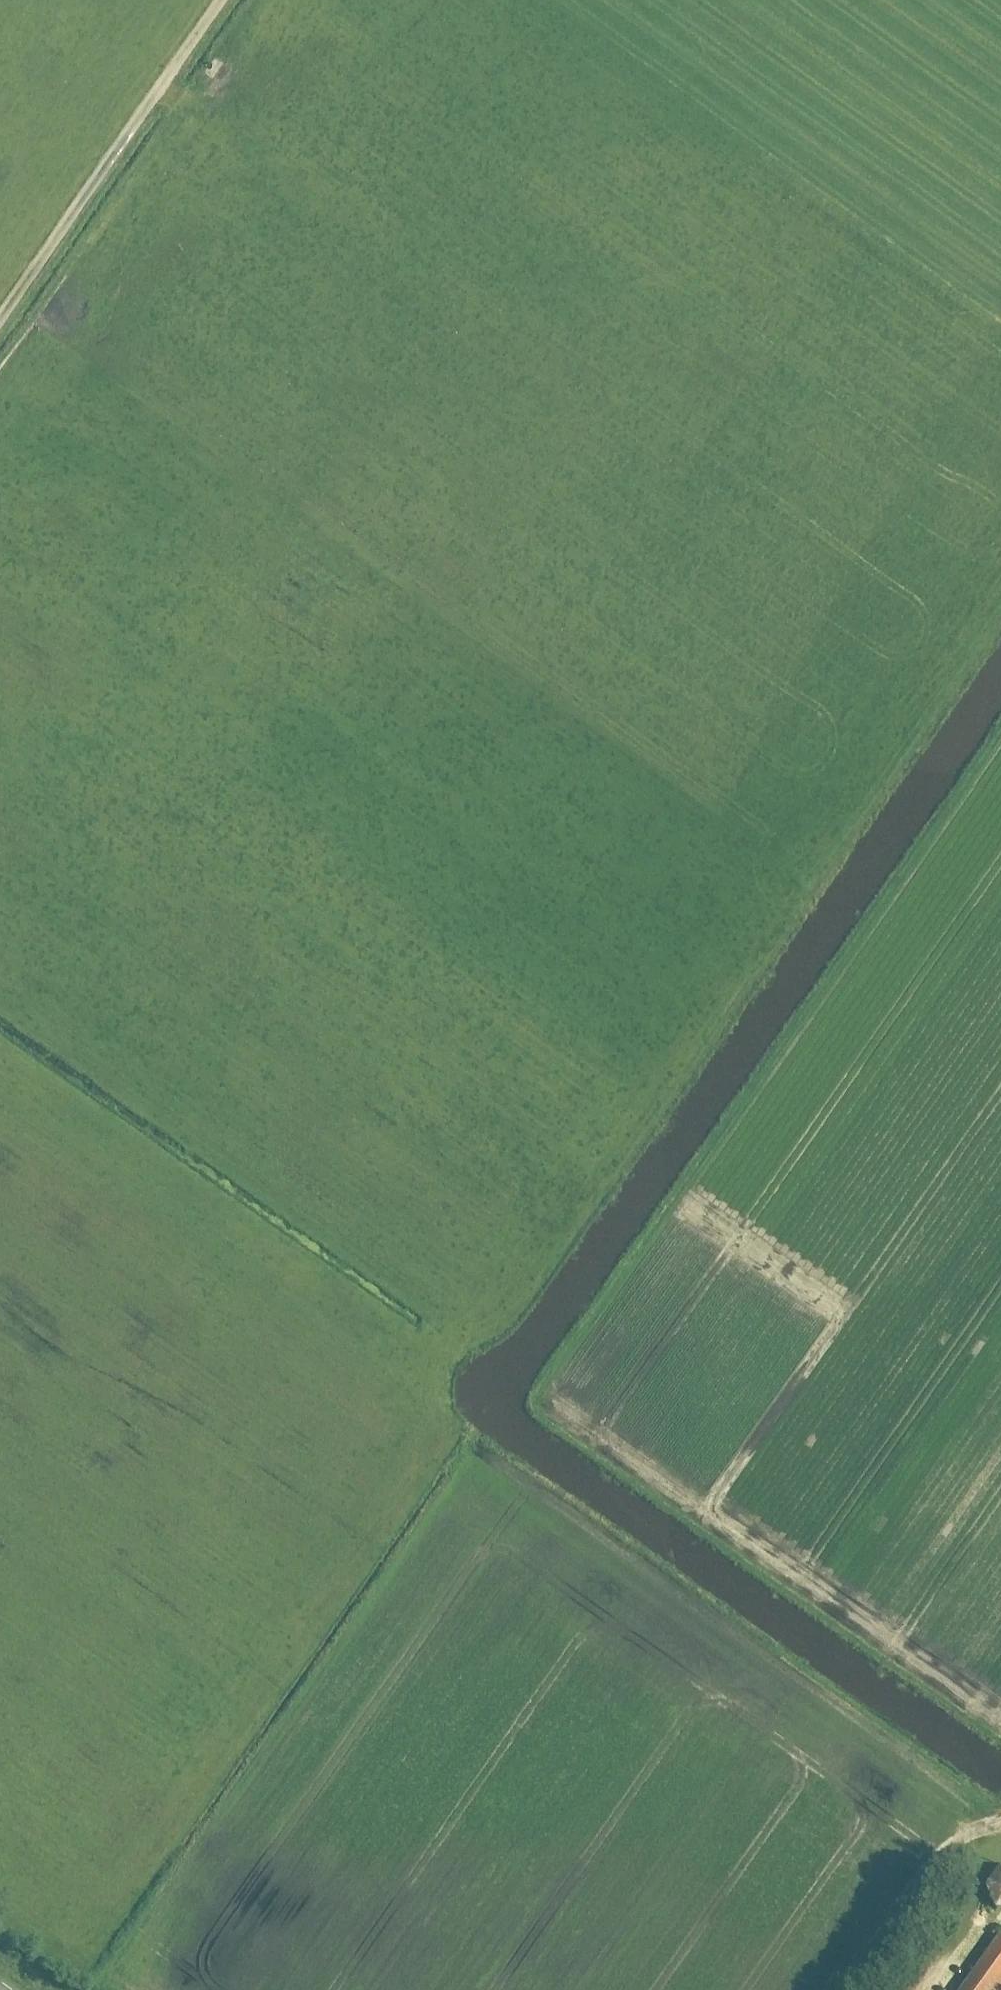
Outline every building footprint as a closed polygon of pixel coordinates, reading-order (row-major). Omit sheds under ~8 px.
[(962,1989),(1000,1989),(1000,1935),(962,1989)]
